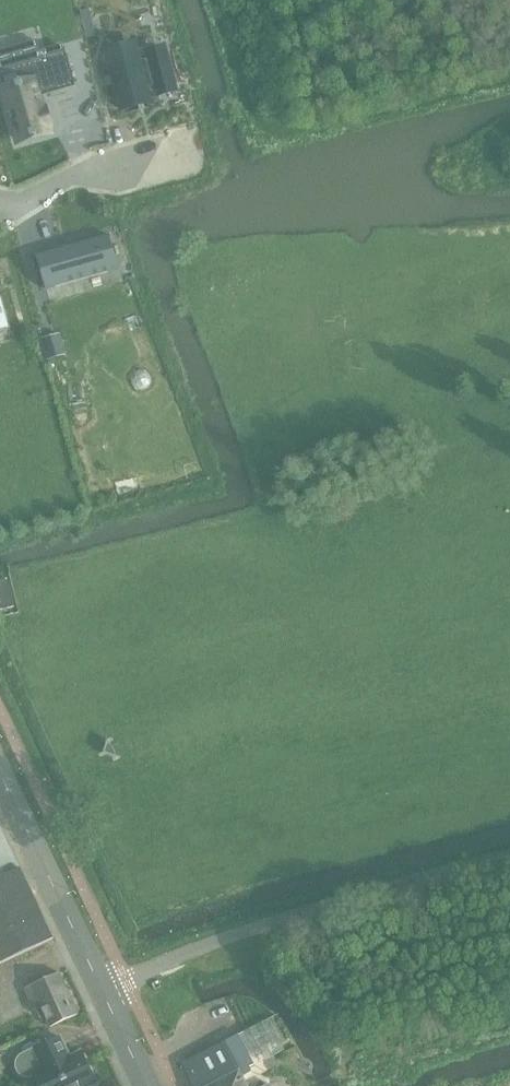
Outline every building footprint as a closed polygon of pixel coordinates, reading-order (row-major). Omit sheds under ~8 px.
[(89,10),(81,12),(87,37),(95,35),(89,10)] [(139,47),(105,56),(119,109),(153,100),(150,88),(154,87),(155,91),(177,85),(168,51),(145,57),(146,60),(142,61),(139,47)] [(65,52),(18,66),(24,86),(5,92),(19,141),(31,137),(32,139),(37,137),(36,136),(49,132),(47,126),(49,126),(45,111),(43,111),(39,98),(76,87),(65,52)] [(115,271),(105,237),(37,256),(47,290),(115,271)] [(59,335),(42,339),(48,360),(65,356),(59,335)] [(15,607),(9,580),(0,582),(0,611),(15,607)] [(54,941),(21,871),(0,826),(0,966),(54,941)] [(59,973),(25,989),(30,1001),(37,998),(51,1027),(79,1014),(59,973)] [(254,1065),(238,1035),(183,1064),(193,1085),(246,1085),(239,1073),(254,1065)] [(96,1084),(82,1052),(70,1058),(61,1038),(24,1055),(20,1057),(18,1060),(17,1064),(17,1068),(19,1072),(22,1075),(25,1076),(29,1077),(33,1076),(35,1075),(40,1085),(91,1085),(96,1084)]
